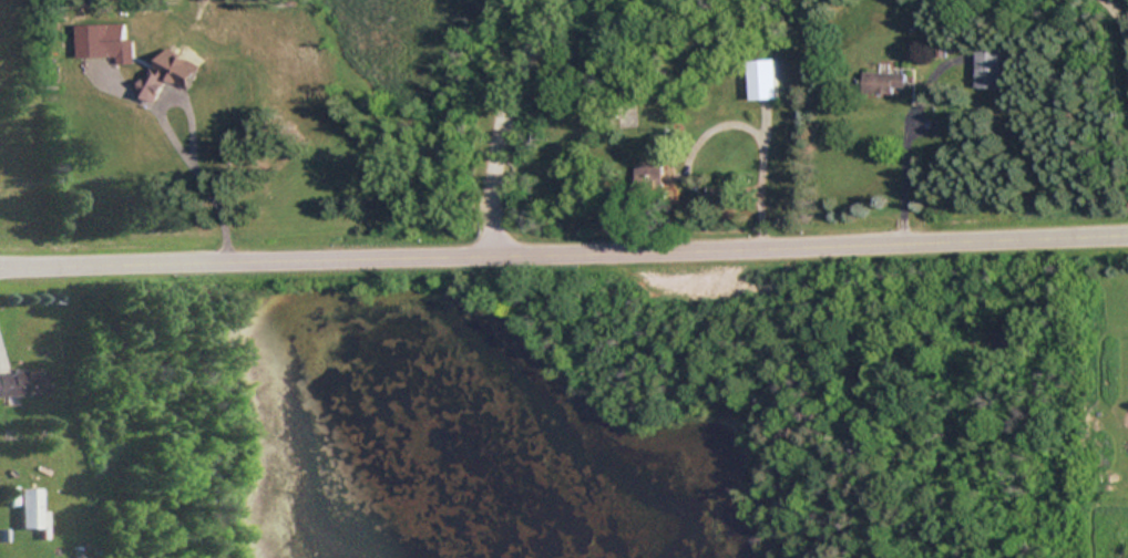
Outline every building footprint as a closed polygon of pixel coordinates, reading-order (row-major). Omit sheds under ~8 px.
[(173,112),(196,64),(158,46),(135,94),(173,112)] [(1004,50),(977,50),(977,88),(1004,88),(1004,50)] [(779,59),(751,59),(751,99),(779,99),(779,59)] [(907,72),(864,72),(864,94),(907,94),(907,72)] [(0,373),(0,396),(42,396),(42,373),(0,373)] [(37,489),(17,489),(17,528),(37,528),(37,489)]
